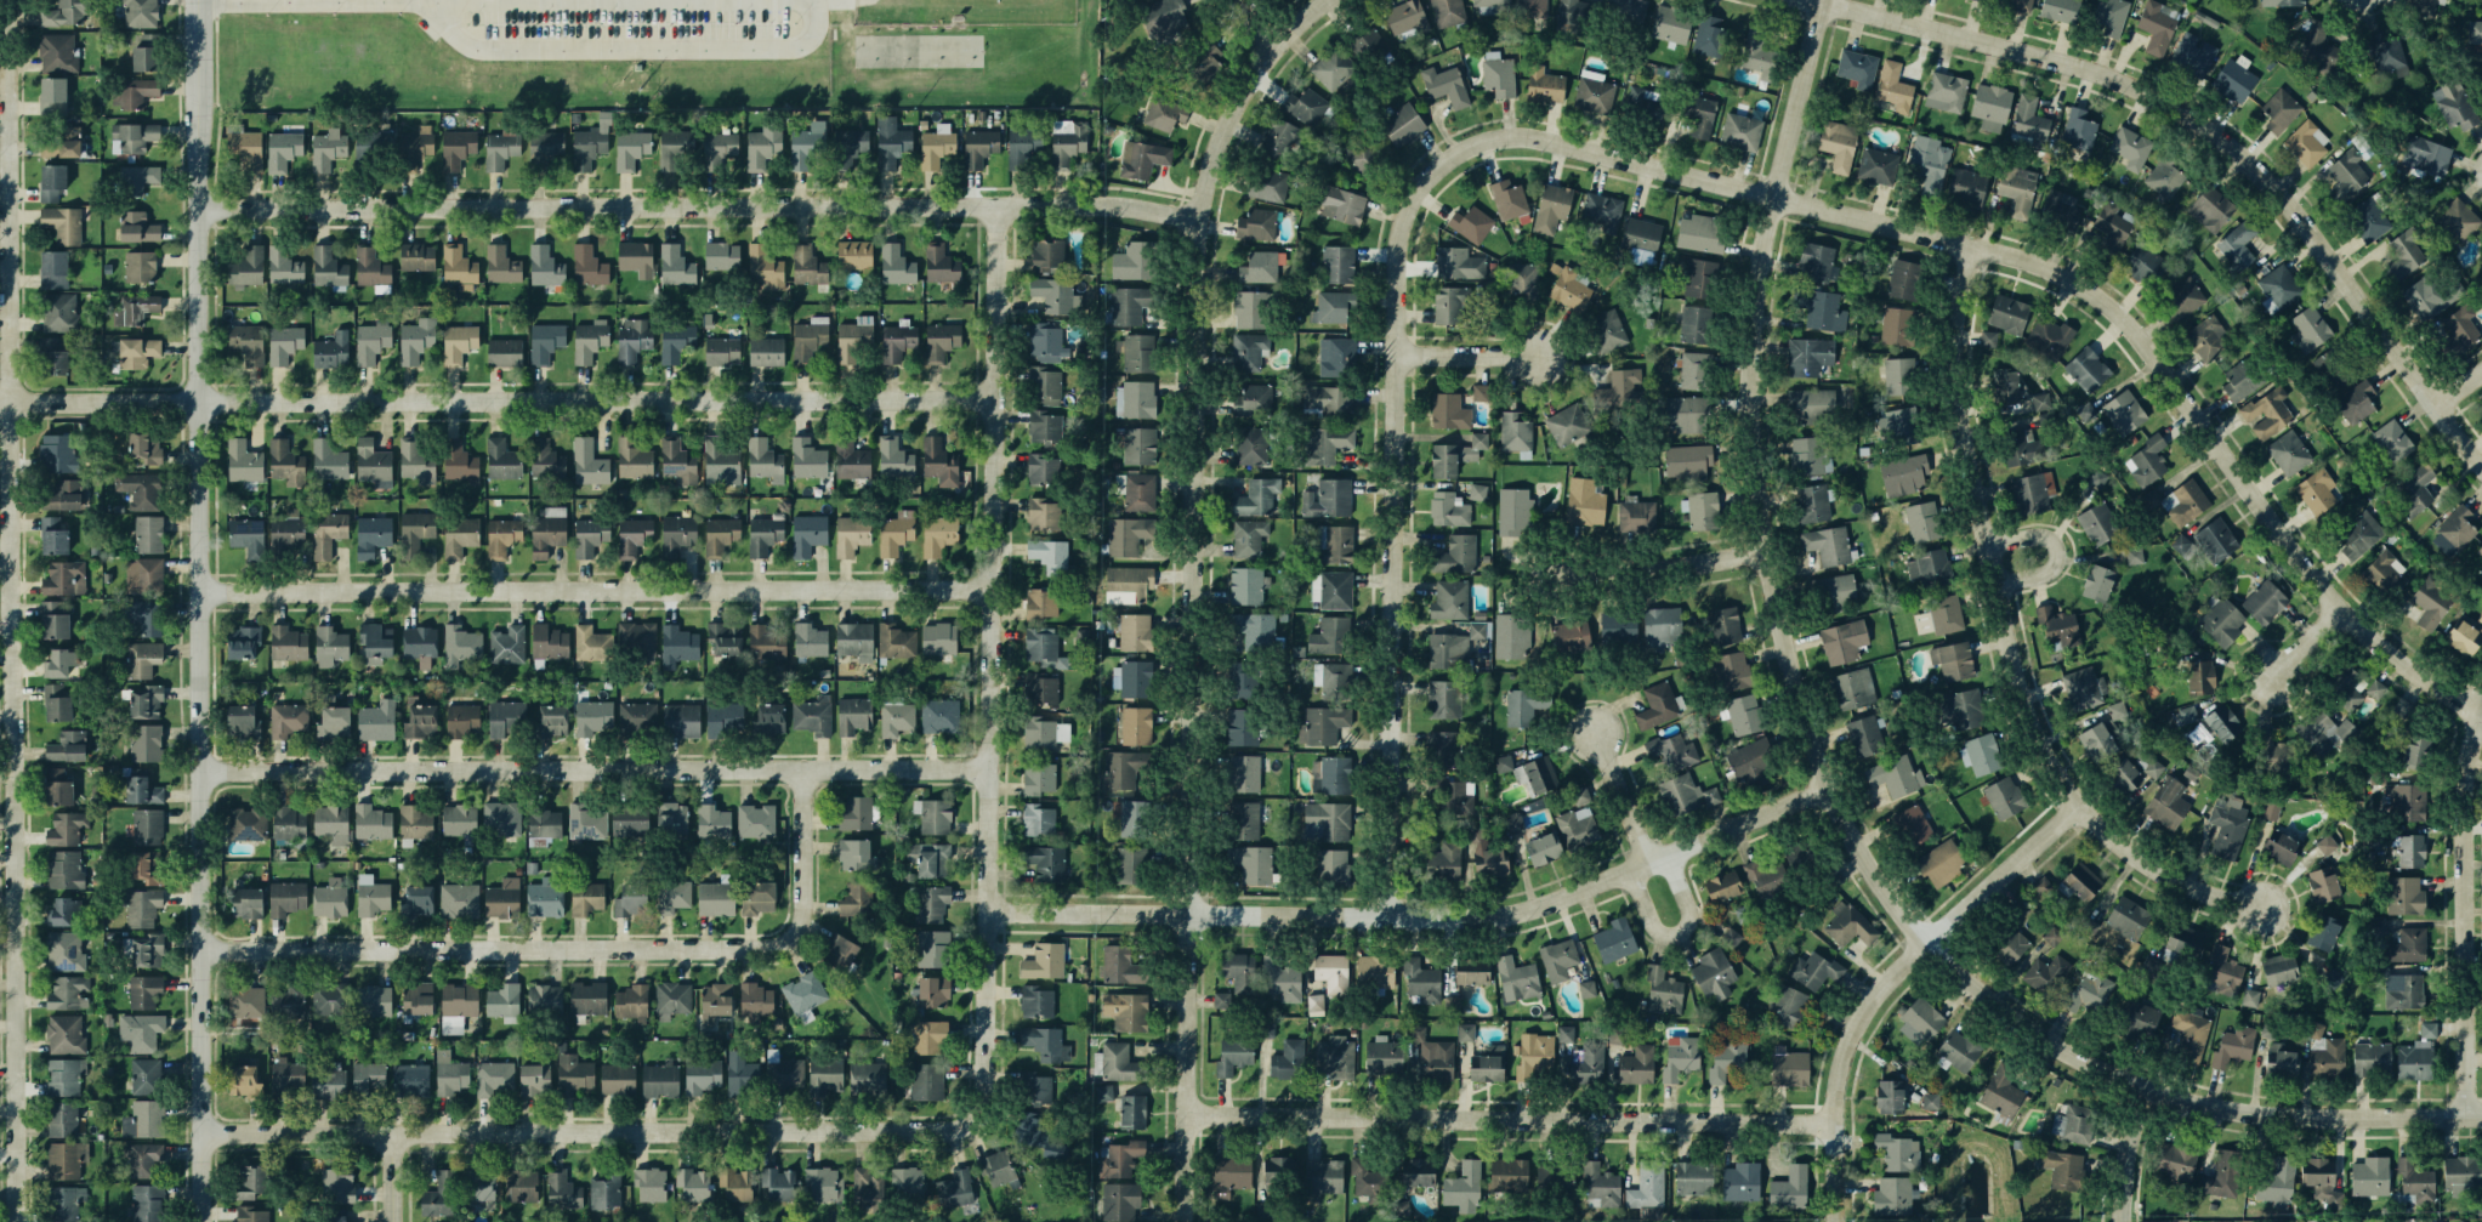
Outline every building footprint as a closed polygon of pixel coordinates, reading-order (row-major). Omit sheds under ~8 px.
[(40,4),(39,24),(89,27),(90,0),(55,0),(55,4),(40,4)] [(118,5),(125,0),(155,0),(157,2),(144,10),(150,19),(135,29),(118,5)] [(1143,5),(1154,0),(1179,0),(1181,4),(1182,18),(1155,30),(1143,5)] [(1384,11),(1412,0),(1420,0),(1429,23),(1393,36),(1384,11)] [(1439,24),(1433,0),(1459,0),(1464,18),(1439,24)] [(1474,15),(1510,14),(1509,0),(1474,0),(1474,15)] [(1511,11),(1512,0),(1543,0),(1540,15),(1511,11)] [(1555,24),(1558,0),(1578,0),(1573,28),(1555,24)] [(1601,23),(1607,0),(1626,0),(1645,5),(1637,33),(1601,23)] [(2030,0),(1994,0),(1993,2),(2027,12),(2030,0)] [(2037,5),(2038,0),(2070,0),(2067,13),(2037,5)] [(2088,25),(2097,0),(2118,0),(2129,4),(2117,35),(2088,25)] [(2137,22),(2144,0),(2148,0),(2177,10),(2170,33),(2137,22)] [(2408,16),(2408,0),(2430,0),(2430,15),(2408,16)] [(1683,42),(1652,35),(1658,7),(1689,16),(1683,42)] [(2332,67),(2295,53),(2310,16),(2327,22),(2319,42),(2338,50),(2332,67)] [(2467,21),(2467,42),(2481,42),(2481,20),(2467,21)] [(1385,45),(1372,24),(1346,39),(1358,61),(1385,45)] [(1725,59),(1689,51),(1696,25),(1731,34),(1725,59)] [(1773,75),(1737,67),(1747,25),(1763,29),(1760,47),(1779,52),(1773,75)] [(38,28),(73,30),(72,55),(78,55),(76,78),(35,75),(38,28)] [(2204,72),(2174,57),(2186,30),(2197,35),(2192,46),(2198,49),(2203,38),(2216,44),(2204,72)] [(2399,70),(2376,76),(2365,36),(2390,30),(2399,70)] [(1203,33),(1225,52),(1198,84),(1176,64),(1203,33)] [(126,44),(147,45),(146,70),(125,70),(126,44)] [(1329,89),(1311,66),(1335,46),(1353,68),(1329,89)] [(1864,84),(1836,76),(1844,49),(1872,56),(1864,84)] [(2240,100),(2211,79),(2228,56),(2232,59),(2238,52),(2249,59),(2244,68),(2256,78),(2240,100)] [(1907,103),(1872,95),(1881,56),(1901,61),(1896,80),(1912,84),(1907,103)] [(1512,97),(1484,97),(1484,63),(1511,63),(1512,97)] [(1557,102),(1523,97),(1528,63),(1543,66),(1541,75),(1561,78),(1557,102)] [(1467,102),(1452,107),(1447,93),(1430,101),(1419,70),(1432,66),(1436,74),(1454,67),(1467,102)] [(1956,110),(1922,103),(1929,73),(1963,80),(1956,110)] [(35,78),(64,78),(64,103),(34,102),(35,78)] [(119,78),(158,80),(157,98),(138,97),(137,110),(115,109),(119,78)] [(1608,113),(1571,103),(1578,78),(1614,87),(1608,113)] [(2474,116),(2447,127),(2431,90),(2457,78),(2474,116)] [(1999,121),(1966,113),(1973,84),(2006,92),(1999,121)] [(1307,123),(1287,109),(1301,85),(1322,97),(1307,123)] [(1657,126),(1620,116),(1629,85),(1665,95),(1657,126)] [(1703,137),(1689,133),(1693,116),(1672,110),(1679,86),(1714,95),(1703,137)] [(2272,133),(2261,123),(2267,116),(2260,109),(2283,86),(2301,104),(2272,133)] [(1151,90),(1192,107),(1183,127),(1168,121),(1164,132),(1137,121),(1151,90)] [(2046,136),(2009,127),(2016,96),(2033,100),(2031,114),(2050,119),(2046,136)] [(1426,126),(1393,146),(1379,121),(1413,102),(1426,126)] [(2090,148),(2061,140),(2071,107),(2085,112),(2081,121),(2097,125),(2090,148)] [(1751,149),(1719,142),(1726,114),(1759,123),(1751,149)] [(874,118),(874,170),(894,170),(894,146),(907,146),(907,126),(896,126),(894,116),(874,118)] [(1283,160),(1256,148),(1270,116),(1296,129),(1283,160)] [(104,119),(157,119),(157,143),(103,142),(104,119)] [(918,131),(918,167),(950,167),(950,120),(935,120),(935,131),(918,131)] [(1047,120),(1049,171),(1086,170),(1086,138),(1070,138),(1070,120),(1047,120)] [(1844,170),(1828,166),(1831,150),(1814,146),(1821,120),(1853,129),(1844,170)] [(831,123),(829,174),(844,175),(844,158),(864,159),(867,125),(831,123)] [(52,125),(76,125),(76,158),(40,157),(40,143),(51,143),(52,125)] [(394,133),(396,155),(433,154),(432,135),(426,135),(426,125),(416,126),(416,133),(394,133)] [(2308,165),(2283,141),(2298,125),(2324,150),(2308,165)] [(222,127),(259,127),(257,175),(240,175),(240,149),(222,148),(222,127)] [(263,129),(265,172),(290,172),(290,153),(302,153),(302,127),(263,129)] [(529,129),(530,152),(564,150),(563,127),(529,129)] [(569,127),(570,170),(587,170),(586,150),(606,149),(606,127),(569,127)] [(2136,170),(2128,165),(2132,158),(2111,147),(2120,127),(2149,143),(2136,170)] [(697,131),(732,129),(733,172),(699,171),(697,131)] [(438,131),(439,176),(464,176),(464,149),(475,149),(475,130),(438,131)] [(610,131),(636,130),(637,146),(629,146),(629,166),(612,166),(610,131)] [(652,131),(653,175),(675,174),(674,152),(683,152),(683,130),(652,131)] [(1005,130),(1004,166),(1024,166),(1026,130),(1005,130)] [(308,131),(308,175),(330,175),(330,150),(343,150),(343,131),(308,131)] [(743,131),(742,171),(778,172),(779,132),(743,131)] [(788,131),(788,174),(808,172),(808,131),(788,131)] [(961,131),(994,132),(993,171),(960,171),(961,131)] [(481,132),(481,172),(505,172),(505,159),(513,159),(513,132),(481,132)] [(1359,170),(1342,159),(1358,133),(1375,144),(1359,170)] [(2441,172),(2398,157),(2407,133),(2449,149),(2441,172)] [(350,141),(385,140),(387,172),(350,174),(350,141)] [(1123,140),(1119,174),(1143,177),(1146,158),(1170,161),(1171,147),(1123,140)] [(2367,180),(2340,199),(2330,186),(2338,180),(2325,161),(2350,144),(2359,158),(2353,161),(2367,180)] [(1938,178),(1908,170),(1914,146),(1944,153),(1938,178)] [(1884,178),(1857,172),(1863,148),(1889,154),(1884,178)] [(2168,197),(2145,181),(2159,160),(2182,176),(2168,197)] [(38,163),(38,204),(57,204),(57,189),(67,189),(67,163),(38,163)] [(2028,200),(1992,191),(1999,164),(2035,175),(2028,200)] [(120,165),(120,200),(144,201),(146,166),(120,165)] [(1279,203),(1250,195),(1257,167),(1287,175),(1279,203)] [(1976,204),(1942,194),(1949,169),(1983,177),(1976,204)] [(1352,223),(1322,214),(1324,204),(1313,200),(1319,182),(1362,197),(1352,223)] [(1527,211),(1500,220),(1490,192),(1517,183),(1527,211)] [(1572,191),(1566,216),(1555,214),(1550,235),(1532,232),(1541,184),(1572,191)] [(2215,228),(2188,206),(2204,186),(2231,208),(2215,228)] [(2071,231),(2038,216),(2051,187),(2072,195),(2068,205),(2080,210),(2071,231)] [(1613,231),(1577,222),(1583,192),(1620,199),(1613,231)] [(2387,227),(2363,241),(2342,208),(2367,193),(2387,227)] [(2457,245),(2433,215),(2459,195),(2481,226),(2457,245)] [(2113,251),(2100,243),(2105,234),(2089,226),(2103,200),(2114,205),(2108,216),(2126,226),(2113,251)] [(1476,243),(1443,224),(1452,210),(1459,215),(1466,201),(1492,216),(1476,243)] [(36,208),(80,209),(79,246),(52,245),(53,227),(36,227),(36,208)] [(1271,240),(1233,238),(1234,218),(1244,218),(1245,208),(1273,210),(1271,240)] [(113,214),(113,240),(137,240),(137,214),(113,214)] [(1719,252),(1672,244),(1679,218),(1723,228),(1719,252)] [(1652,255),(1618,249),(1623,220),(1657,224),(1652,255)] [(2233,274),(2210,244),(2239,221),(2250,235),(2239,244),(2253,260),(2233,274)] [(2432,257),(2393,282),(2382,263),(2395,256),(2386,241),(2412,224),(2432,257)] [(658,233),(677,233),(677,257),(691,258),(691,269),(657,269),(658,233)] [(243,234),(260,234),(259,272),(223,271),(223,257),(242,257),(243,234)] [(790,234),(790,283),(825,283),(825,257),(812,257),(812,235),(790,234)] [(834,234),(833,263),(867,265),(867,235),(834,234)] [(351,237),(376,238),(375,263),(390,263),(388,284),(348,282),(351,237)] [(441,237),(459,237),(459,260),(472,260),(472,284),(439,284),(441,237)] [(482,285),(517,285),(517,257),(502,257),(502,237),(482,237),(482,285)] [(700,237),(700,266),(737,267),(737,238),(700,237)] [(397,238),(396,269),(432,269),(433,238),(397,238)] [(527,239),(546,239),(546,284),(527,284),(527,239)] [(880,239),(898,240),(898,256),(914,257),(913,285),(877,284),(880,239)] [(606,260),(587,260),(587,240),(569,240),(570,283),(606,283),(606,260)] [(615,240),(615,267),(649,267),(649,240),(615,240)] [(919,243),(921,286),(959,285),(958,261),(949,258),(948,240),(919,243)] [(1029,240),(1029,275),(1066,275),(1067,240),(1029,240)] [(1827,282),(1797,275),(1805,241),(1834,248),(1827,282)] [(308,244),(308,288),(335,288),(335,261),(343,261),(343,244),(308,244)] [(1350,280),(1320,280),(1322,244),(1351,245),(1350,280)] [(2143,284),(2120,263),(2137,244),(2160,265),(2143,284)] [(36,248),(36,279),(63,278),(63,248),(52,248),(36,248)] [(124,249),(124,284),(154,283),(154,248),(124,249)] [(1484,278),(1435,277),(1435,248),(1464,248),(1464,257),(1484,257),(1484,278)] [(1112,250),(1147,251),(1146,284),(1111,283),(1112,250)] [(1272,279),(1243,278),(1244,251),(1273,252),(1272,279)] [(744,269),(768,271),(768,255),(786,256),(784,292),(743,290),(744,269)] [(265,257),(302,258),(301,280),(265,280),(265,257)] [(1705,297),(1683,295),(1688,258),(1709,261),(1705,297)] [(1910,299),(1887,294),(1895,258),(1919,263),(1910,299)] [(1578,311),(1546,292),(1563,262),(1577,269),(1571,279),(1589,290),(1578,311)] [(1507,289),(1507,263),(1537,263),(1535,300),(1520,300),(1520,289),(1507,289)] [(2277,309),(2256,280),(2279,266),(2299,294),(2277,309)] [(2204,299),(2174,318),(2160,296),(2190,277),(2204,299)] [(2238,295),(2232,285),(2240,280),(2245,290),(2238,295)] [(2438,307),(2416,319),(2401,292),(2423,280),(2438,307)] [(1030,286),(1072,286),(1072,318),(1030,318),(1030,286)] [(1459,324),(1431,324),(1431,286),(1460,286),(1459,324)] [(1109,289),(1152,291),(1151,309),(1138,309),(1138,329),(1107,328),(1109,289)] [(42,290),(76,294),(74,322),(61,320),(59,334),(39,331),(42,290)] [(114,290),(158,291),(157,313),(138,313),(138,328),(114,328),(114,290)] [(1257,328),(1234,326),(1236,291),(1259,292),(1257,328)] [(1342,320),(1316,320),(1317,292),(1344,292),(1342,320)] [(1844,331),(1804,329),(1805,292),(1836,295),(1835,309),(1845,309),(1844,331)] [(2015,330),(1986,319),(1995,294),(2024,306),(2015,330)] [(2453,352),(2443,336),(2452,330),(2443,317),(2467,301),(2475,312),(2467,317),(2480,335),(2453,352)] [(2328,333),(2307,346),(2289,319),(2308,305),(2328,333)] [(1904,347),(1881,343),(1887,306),(1910,309),(1904,347)] [(1624,342),(1597,352),(1584,317),(1611,307),(1624,342)] [(1700,340),(1677,339),(1680,308),(1702,309),(1700,340)] [(2222,348),(2205,358),(2186,325),(2211,311),(2222,329),(2214,334),(2222,348)] [(789,317),(790,363),(802,363),(802,340),(824,340),(824,317),(789,317)] [(526,318),(527,366),(547,365),(546,346),(564,346),(563,318),(526,318)] [(2054,358),(2028,339),(2043,319),(2055,328),(2060,322),(2073,331),(2054,358)] [(651,322),(649,347),(632,347),(632,366),(617,366),(618,320),(651,322)] [(262,366),(262,322),(225,322),(225,347),(243,347),(243,366),(262,366)] [(387,322),(387,346),(369,346),(369,368),(351,368),(351,322),(387,322)] [(835,322),(834,365),(865,366),(867,323),(835,322)] [(396,324),(397,371),(422,370),(421,336),(433,335),(433,323),(396,324)] [(438,324),(439,370),(476,369),(473,323),(438,324)] [(570,323),(608,323),(607,346),(592,346),(591,369),(569,369),(570,323)] [(875,325),(877,370),(899,369),(898,343),(915,343),(914,323),(875,325)] [(922,324),(924,364),(943,364),(942,347),(959,346),(958,323),(922,324)] [(267,325),(267,366),(286,366),(286,348),(302,348),(302,324),(267,325)] [(312,335),(331,336),(331,324),(343,324),(342,368),(311,366),(312,335)] [(1029,325),(1029,358),(1058,358),(1060,326),(1029,325)] [(655,329),(657,368),(678,368),(678,339),(693,339),(695,328),(655,329)] [(110,333),(140,333),(140,339),(159,340),(159,359),(142,358),(141,371),(109,370),(110,333)] [(702,334),(702,360),(735,359),(735,339),(709,340),(709,334),(702,334)] [(1994,348),(1981,346),(1982,334),(1995,335),(1994,348)] [(483,335),(483,357),(521,358),(521,335),(483,335)] [(746,336),(746,364),(783,364),(783,335),(746,336)] [(1257,369),(1233,369),(1233,336),(1259,336),(1257,369)] [(1125,337),(1125,373),(1153,374),(1153,337),(1125,337)] [(1335,374),(1319,373),(1320,337),(1336,337),(1335,374)] [(1814,375),(1789,374),(1789,340),(1830,340),(1829,364),(1814,363),(1814,375)] [(2334,387),(2313,359),(2334,343),(2355,371),(2334,387)] [(36,345),(64,346),(63,379),(35,377),(36,345)] [(2086,392),(2075,376),(2064,385),(2056,373),(2092,347),(2112,375),(2086,392)] [(1697,385),(1680,385),(1680,352),(1697,351),(1697,385)] [(2238,398),(2222,376),(2249,357),(2265,380),(2238,398)] [(1912,393),(1885,393),(1885,359),(1912,359),(1912,393)] [(2015,398),(1994,400),(1990,370),(2011,366),(2015,398)] [(1034,369),(1033,398),(1061,399),(1062,370),(1034,369)] [(1626,403),(1608,403),(1608,369),(1626,369),(1626,403)] [(2352,425),(2335,400),(2363,380),(2372,390),(2362,397),(2372,410),(2352,425)] [(1120,381),(1151,382),(1148,421),(1119,420),(1120,381)] [(2291,417),(2260,439),(2250,426),(2264,416),(2260,411),(2247,421),(2238,408),(2248,400),(2250,403),(2278,383),(2285,394),(2278,399),(2291,417)] [(1471,401),(1489,401),(1489,385),(1472,384),(1471,401)] [(1265,416),(1231,415),(1231,396),(1239,396),(1239,387),(1265,387),(1265,416)] [(1346,413),(1301,411),(1301,387),(1346,387),(1346,413)] [(2120,436),(2102,407),(2126,391),(2146,420),(2120,436)] [(1829,417),(1784,419),(1783,393),(1828,392),(1829,417)] [(1431,426),(1431,393),(1459,393),(1459,408),(1469,408),(1469,427),(1431,426)] [(2035,411),(2051,408),(2048,393),(2031,396),(2035,411)] [(1697,428),(1664,428),(1664,397),(1697,398),(1697,428)] [(2086,424),(2077,408),(2088,400),(2097,417),(2086,424)] [(1558,444),(1545,420),(1574,403),(1588,427),(1558,444)] [(1026,407),(1052,409),(1050,442),(1023,441),(1026,407)] [(1910,439),(1889,443),(1884,410),(1905,408),(1910,439)] [(1529,448),(1496,448),(1496,411),(1517,413),(1517,420),(1529,420),(1529,448)] [(790,474),(828,473),(828,447),(807,447),(806,422),(788,419),(790,474)] [(2387,465),(2380,455),(2384,451),(2370,434),(2390,419),(2412,445),(2387,465)] [(1261,462),(1232,462),(1232,426),(1261,426),(1261,462)] [(1120,428),(1123,468),(1153,467),(1151,427),(1120,428)] [(2313,459),(2288,476),(2266,444),(2291,427),(2313,459)] [(119,428),(154,428),(155,467),(138,467),(138,456),(119,456),(119,428)] [(1350,462),(1306,462),(1306,428),(1351,430),(1350,462)] [(2034,457),(2006,462),(2001,433),(2029,428),(2034,457)] [(2139,485),(2122,460),(2145,444),(2141,439),(2158,428),(2169,445),(2154,454),(2164,468),(2139,485)] [(483,430),(504,431),(502,454),(515,454),(513,481),(481,479),(483,430)] [(441,431),(466,432),(465,450),(477,451),(476,481),(439,479),(441,431)] [(36,433),(63,432),(63,472),(39,472),(36,433)] [(268,432),(268,477),(300,477),(300,459),(289,459),(289,432),(268,432)] [(879,432),(898,433),(897,450),(910,450),(909,474),(876,473),(879,432)] [(529,434),(530,474),(564,473),(563,450),(552,451),(551,433),(529,434)] [(766,433),(745,433),(745,477),(782,477),(782,451),(766,451),(766,433)] [(660,434),(678,436),(677,456),(695,457),(693,478),(657,474),(660,434)] [(836,477),(871,477),(871,449),(852,449),(852,434),(836,434),(836,477)] [(921,434),(919,481),(956,482),(958,453),(936,451),(937,434),(921,434)] [(1432,478),(1431,447),(1467,445),(1467,434),(1489,434),(1489,448),(1476,448),(1476,459),(1454,459),(1454,478),(1432,478)] [(326,457),(325,436),(305,436),(307,488),(342,487),(341,457),(326,457)] [(257,451),(257,481),(223,481),(223,437),(245,437),(245,451),(257,451)] [(593,437),(572,437),(572,483),(609,483),(609,461),(593,461),(593,437)] [(398,438),(397,476),(410,476),(409,494),(430,494),(431,438),(398,438)] [(1823,470),(1791,471),(1790,438),(1823,438),(1823,470)] [(360,444),(362,483),(392,483),(391,443),(360,444)] [(617,447),(652,448),(651,478),(615,477),(617,447)] [(1702,479),(1662,481),(1662,447),(1702,447),(1702,479)] [(739,448),(742,484),(702,487),(700,450),(739,448)] [(1024,449),(1046,449),(1045,482),(1023,481),(1024,449)] [(1926,484),(1885,494),(1878,468),(1920,459),(1926,484)] [(2429,496),(2408,515),(2398,502),(2402,499),(2392,488),(2420,462),(2432,476),(2420,485),(2429,496)] [(2341,499),(2322,513),(2306,491),(2300,496),(2291,485),(2318,466),(2341,499)] [(36,488),(53,488),(56,477),(74,474),(76,506),(34,508),(36,488)] [(2045,506),(2017,512),(2011,479),(2039,474),(2045,506)] [(1154,479),(1112,476),(1111,491),(1123,493),(1121,512),(1152,515),(1154,479)] [(1348,506),(1330,506),(1330,516),(1301,516),(1301,494),(1318,494),(1318,478),(1348,478),(1348,506)] [(1270,515),(1228,515),(1227,495),(1244,495),(1244,479),(1270,479),(1270,515)] [(1601,523),(1563,522),(1564,479),(1592,481),(1591,494),(1602,495),(1601,523)] [(2206,505),(2180,524),(2160,500),(2188,479),(2206,505)] [(125,481),(157,481),(158,508),(126,507),(125,481)] [(1831,516),(1800,521),(1794,488),(1825,482),(1831,516)] [(1486,499),(1469,496),(1470,483),(1487,485),(1486,499)] [(1523,533),(1498,533),(1499,489),(1523,489),(1523,533)] [(1433,522),(1432,491),(1453,490),(1453,504),(1466,504),(1466,521),(1433,522)] [(1713,528),(1686,529),(1685,493),(1711,491),(1713,528)] [(1648,529),(1617,528),(1617,500),(1636,501),(1636,494),(1649,494),(1648,529)] [(1023,499),(1053,501),(1052,519),(1060,519),(1058,534),(1028,532),(1029,521),(1022,519),(1023,499)] [(1935,534),(1910,541),(1902,506),(1926,500),(1935,534)] [(2115,532),(2092,545),(2074,513),(2097,500),(2115,532)] [(2455,549),(2435,530),(2442,522),(2438,518),(2449,507),(2453,511),(2460,502),(2471,512),(2463,521),(2474,529),(2455,549)] [(397,510),(398,547),(431,546),(430,508),(397,510)] [(2348,562),(2339,551),(2342,549),(2339,545),(2345,540),(2339,533),(2365,508),(2385,529),(2348,562)] [(659,511),(697,513),(695,545),(658,542),(659,511)] [(824,511),(788,512),(789,559),(810,559),(810,534),(824,533),(824,511)] [(353,512),(354,547),(388,546),(388,512),(353,512)] [(702,512),(737,513),(734,538),(722,536),(721,561),(699,559),(702,512)] [(308,515),(308,539),(347,539),(347,513),(308,515)] [(441,515),(478,516),(478,545),(459,544),(459,562),(439,562),(441,515)] [(527,515),(527,564),(545,564),(546,542),(564,542),(564,515),(527,515)] [(572,516),(573,563),(592,563),(592,540),(609,539),(609,515),(572,516)] [(615,515),(653,515),(653,542),(631,542),(631,562),(615,562),(615,515)] [(782,515),(744,516),(744,561),(768,559),(768,539),(782,538),(782,515)] [(226,516),(262,516),(263,547),(226,547),(226,516)] [(485,517),(487,563),(505,562),(505,541),(522,540),(521,516),(485,517)] [(956,516),(918,517),(920,562),(933,562),(933,545),(958,544),(956,516)] [(301,517),(301,540),(267,540),(267,518),(301,517)] [(131,518),(160,518),(161,551),(132,552),(131,518)] [(833,559),(854,558),(853,544),(870,542),(870,518),(833,519),(833,559)] [(1107,518),(1143,521),(1143,534),(1131,534),(1131,556),(1106,555),(1107,518)] [(2214,562),(2194,532),(2215,518),(2236,549),(2214,562)] [(33,519),(67,519),(64,553),(34,552),(33,519)] [(876,519),(911,519),(911,541),(893,541),(893,561),(876,561),(876,519)] [(1260,558),(1234,558),(1236,522),(1268,522),(1268,539),(1260,539),(1260,558)] [(1346,559),(1314,558),(1316,525),(1347,527),(1346,559)] [(1846,561),(1818,567),(1811,533),(1839,527),(1846,561)] [(1472,570),(1426,569),(1426,552),(1447,553),(1447,534),(1473,535),(1472,570)] [(2194,552),(2182,561),(2169,542),(2181,534),(2194,552)] [(1024,538),(1067,539),(1067,562),(1040,562),(1040,551),(1024,551),(1024,538)] [(2389,599),(2359,570),(2382,547),(2393,557),(2386,564),(2404,582),(2389,599)] [(1936,576),(1918,580),(1913,556),(1931,552),(1936,576)] [(46,562),(80,561),(83,593),(45,593),(46,562)] [(124,563),(160,561),(161,591),(125,591),(124,563)] [(2103,601),(2081,593),(2091,563),(2113,570),(2103,601)] [(1103,567),(1102,604),(1143,606),(1145,568),(1103,567)] [(1260,604),(1229,603),(1231,568),(1262,569),(1260,604)] [(1346,606),(1319,606),(1319,570),(1347,570),(1346,606)] [(1855,598),(1827,603),(1822,580),(1851,575),(1855,598)] [(2260,625),(2242,602),(2272,578),(2290,601),(2260,625)] [(2429,632),(2413,619),(2421,608),(2409,598),(2425,578),(2453,601),(2429,632)] [(1464,616),(1427,616),(1427,602),(1435,602),(1435,579),(1465,580),(1464,616)] [(1024,585),(1024,618),(1057,618),(1057,584),(1024,585)] [(1963,627),(1935,636),(1927,607),(1955,598),(1963,627)] [(2221,643),(2199,623),(2222,598),(2244,620),(2221,643)] [(123,603),(166,603),(169,635),(124,636),(123,603)] [(2077,633),(2045,641),(2038,607),(2049,604),(2052,619),(2072,614),(2077,633)] [(1646,648),(1642,610),(1680,607),(1683,644),(1646,648)] [(1737,640),(1711,643),(1706,610),(1732,607),(1737,640)] [(36,609),(67,608),(67,640),(36,638),(36,609)] [(1635,608),(1635,640),(1601,641),(1600,609),(1635,608)] [(1577,646),(1552,648),(1550,615),(1574,614),(1577,646)] [(659,661),(699,661),(699,637),(677,637),(677,615),(659,615),(659,661)] [(705,615),(720,615),(719,626),(734,627),(733,648),(704,646),(705,615)] [(743,615),(766,619),(763,642),(774,643),(772,660),(738,657),(743,615)] [(1112,615),(1112,652),(1145,652),(1145,615),(1112,615)] [(1271,646),(1228,646),(1228,616),(1272,618),(1271,646)] [(1333,654),(1306,653),(1306,633),(1318,633),(1318,616),(1334,616),(1333,654)] [(836,618),(835,640),(862,641),(861,659),(871,659),(874,619),(836,618)] [(529,620),(529,657),(560,655),(558,647),(567,647),(566,627),(546,627),(546,619),(529,620)] [(573,619),(574,661),(597,661),(596,632),(590,632),(590,619),(573,619)] [(654,619),(615,619),(615,635),(636,635),(636,664),(654,664),(654,619)] [(919,619),(947,621),(944,658),(916,655),(919,619)] [(1527,654),(1494,653),(1494,619),(1527,619),(1527,654)] [(1486,637),(1466,637),(1466,620),(1486,621),(1486,637)] [(2463,658),(2440,640),(2454,620),(2477,637),(2463,658)] [(1855,658),(1825,665),(1817,631),(1859,621),(1864,641),(1851,644),(1855,658)] [(357,623),(357,654),(392,655),(393,623),(357,623)] [(401,623),(401,655),(432,655),(432,623),(401,623)] [(269,624),(269,658),(307,657),(307,633),(283,633),(283,624),(269,624)] [(445,624),(445,660),(458,660),(458,647),(473,647),(473,624),(445,624)] [(489,624),(488,661),(523,663),(524,625),(489,624)] [(827,656),(827,625),(794,625),(794,655),(827,656)] [(880,625),(911,627),(910,641),(904,641),(904,657),(877,655),(880,625)] [(1055,626),(1023,627),(1024,661),(1056,661),(1055,626)] [(250,643),(250,660),(221,660),(221,637),(237,637),(238,627),(262,627),(261,643),(250,643)] [(313,627),(314,667),(336,667),(335,648),(347,648),(347,633),(323,635),(325,627),(313,627)] [(1462,670),(1425,669),(1426,633),(1464,635),(1462,670)] [(789,638),(822,641),(819,669),(786,666),(789,638)] [(1971,675),(1944,682),(1938,661),(1931,663),(1927,652),(1963,641),(1971,675)] [(121,649),(161,647),(152,660),(152,677),(125,678),(121,649)] [(41,649),(73,648),(73,678),(41,677),(41,649)] [(1745,681),(1719,686),(1714,657),(1740,652),(1745,681)] [(2211,692),(2188,694),(2185,659),(2208,657),(2211,692)] [(1119,658),(1120,699),(1151,698),(1149,658),(1119,658)] [(2358,699),(2347,709),(2322,682),(2342,661),(2362,682),(2351,692),(2358,699)] [(1344,695),(1320,695),(1322,664),(1344,664),(1344,695)] [(1256,695),(1229,695),(1229,665),(1256,665),(1256,695)] [(2100,700),(2071,710),(2060,675),(2089,665),(2100,700)] [(1872,692),(1836,700),(1830,678),(1865,669),(1872,692)] [(1057,671),(1022,671),(1022,707),(1057,707),(1057,671)] [(1680,712),(1642,728),(1634,709),(1648,704),(1640,686),(1663,675),(1680,712)] [(1453,720),(1427,718),(1429,680),(1453,680),(1453,720)] [(2381,699),(2367,690),(2373,681),(2387,689),(2381,699)] [(120,686),(158,686),(158,717),(121,717),(120,686)] [(1526,726),(1504,724),(1504,689),(1547,690),(1547,707),(1527,707),(1526,726)] [(1981,722),(1953,731),(1943,698),(1971,689),(1981,722)] [(40,692),(70,692),(70,721),(40,718),(40,692)] [(791,701),(817,701),(818,692),(827,692),(827,735),(790,735),(791,701)] [(1759,726),(1733,734),(1722,701),(1748,694),(1759,726)] [(834,695),(869,695),(869,731),(834,731),(834,695)] [(573,697),(613,700),(612,720),(585,718),(584,737),(570,737),(573,697)] [(921,697),(959,699),(956,734),(919,732),(921,697)] [(496,704),(484,704),(484,739),(512,739),(512,698),(496,698),(496,704)] [(618,699),(619,732),(659,731),(658,698),(618,699)] [(2408,718),(2393,711),(2401,698),(2414,705),(2408,718)] [(879,699),(913,700),(911,716),(899,715),(898,739),(877,738),(879,699)] [(752,700),(780,701),(782,734),(750,734),(752,700)] [(2221,741),(2200,716),(2219,701),(2238,727),(2221,741)] [(356,704),(357,735),(390,735),(390,703),(356,704)] [(664,703),(661,737),(700,738),(702,705),(664,703)] [(220,704),(220,726),(251,726),(252,704),(220,704)] [(271,704),(271,740),(288,740),(288,727),(306,727),(306,704),(271,704)] [(740,705),(706,704),(705,732),(723,732),(723,717),(740,718),(740,705)] [(316,706),(316,735),(347,735),(347,705),(316,706)] [(403,706),(403,731),(431,729),(431,705),(403,706)] [(449,706),(478,705),(479,735),(450,737),(449,706)] [(533,706),(563,705),(564,738),(534,739),(533,706)] [(2196,722),(2181,724),(2177,707),(2192,705),(2196,722)] [(1256,744),(1226,744),(1226,707),(1256,706),(1256,744)] [(1153,707),(1118,709),(1118,748),(1154,748),(1153,707)] [(1333,741),(1299,741),(1299,724),(1307,724),(1307,707),(1347,707),(1347,726),(1333,726),(1333,741)] [(2338,733),(2317,752),(2293,727),(2313,707),(2338,733)] [(1882,749),(1852,757),(1842,720),(1873,712),(1882,749)] [(1035,720),(1034,751),(1053,752),(1053,743),(1066,743),(1067,721),(1035,720)] [(2109,749),(2089,760),(2075,733),(2096,723),(2109,749)] [(40,738),(57,738),(57,727),(80,726),(81,758),(40,760),(40,738)] [(127,726),(160,726),(161,762),(126,762),(127,726)] [(2203,738),(2192,745),(2185,733),(2196,726),(2203,738)] [(1697,760),(1657,774),(1645,741),(1674,731),(1679,744),(1689,740),(1697,760)] [(1975,773),(1961,740),(1986,731),(1999,762),(1975,773)] [(1450,767),(1427,768),(1426,732),(1449,732),(1450,767)] [(2293,760),(2253,760),(2253,733),(2273,734),(2273,743),(2293,743),(2293,760)] [(2413,773),(2395,771),(2401,735),(2419,738),(2413,773)] [(1757,740),(1772,775),(1750,785),(1744,772),(1733,777),(1723,754),(1757,740)] [(1557,783),(1532,792),(1520,758),(1545,749),(1557,783)] [(1915,788),(1890,796),(1882,778),(1867,784),(1861,765),(1902,750),(1915,788)] [(2154,779),(2135,762),(2145,751),(2164,767),(2154,779)] [(1132,752),(1103,752),(1103,792),(1132,794),(1132,752)] [(1507,771),(1493,772),(1492,754),(1506,752),(1507,771)] [(1257,792),(1231,794),(1229,755),(1256,754),(1257,792)] [(2123,796),(2100,772),(2117,755),(2140,779),(2123,796)] [(1345,795),(1318,796),(1318,781),(1322,781),(1320,757),(1345,757),(1345,795)] [(1022,765),(1053,765),(1053,792),(1022,792),(1022,765)] [(115,771),(146,772),(144,785),(165,785),(164,806),(120,802),(115,771)] [(1697,807),(1665,817),(1654,781),(1686,772),(1691,786),(1696,784),(1697,790),(1713,785),(1717,801),(1704,806),(1702,800),(1694,801),(1697,807)] [(2000,819),(1983,788),(2009,774),(2026,806),(2000,819)] [(2174,829),(2145,807),(2169,774),(2183,784),(2175,796),(2191,808),(2174,829)] [(42,777),(68,775),(69,803),(42,802),(42,777)] [(1464,813),(1442,814),(1442,780),(1464,780),(1464,813)] [(1588,798),(1573,803),(1568,790),(1583,785),(1588,798)] [(2420,820),(2392,822),(2390,786),(2419,785),(2420,820)] [(651,790),(652,823),(670,823),(671,836),(686,835),(685,805),(668,805),(668,790),(651,790)] [(2234,858),(2210,849),(2217,825),(2210,823),(2217,800),(2225,802),(2227,794),(2242,798),(2239,807),(2250,811),(2234,858)] [(844,795),(845,818),(834,818),(834,831),(871,829),(869,795),(844,795)] [(567,797),(597,800),(596,815),(600,815),(598,842),(564,840),(567,797)] [(1111,798),(1111,839),(1141,839),(1141,798),(1111,798)] [(1929,836),(1905,847),(1890,815),(1924,798),(1933,818),(1922,824),(1929,836)] [(919,800),(919,837),(953,837),(953,800),(919,800)] [(735,802),(735,839),(760,839),(760,847),(772,846),(771,801),(735,802)] [(2276,823),(2259,818),(2264,801),(2281,805),(2276,823)] [(222,802),(220,863),(255,864),(256,803),(222,802)] [(352,802),(350,845),(359,846),(360,834),(387,835),(388,813),(367,812),(368,803),(352,802)] [(398,802),(414,802),(414,814),(431,814),(430,840),(397,839),(398,802)] [(473,802),(473,829),(499,829),(499,851),(517,851),(516,811),(496,811),(496,802),(473,802)] [(694,802),(694,834),(728,834),(729,803),(694,802)] [(1018,802),(1020,834),(1039,834),(1039,826),(1053,826),(1053,809),(1038,809),(1038,802),(1018,802)] [(1344,841),(1316,841),(1314,825),(1301,825),(1300,803),(1344,802),(1344,841)] [(1256,839),(1225,837),(1226,803),(1266,803),(1266,820),(1256,820),(1256,839)] [(526,805),(524,830),(558,831),(560,805),(526,805)] [(1596,836),(1564,848),(1554,818),(1584,806),(1596,836)] [(312,807),(346,808),(345,846),(324,845),(324,835),(311,835),(312,807)] [(127,808),(160,809),(163,842),(129,841),(127,808)] [(437,808),(465,808),(464,840),(437,840),(437,808)] [(604,809),(603,831),(642,834),(643,812),(604,809)] [(301,812),(300,837),(283,836),(283,847),(266,846),(267,811),(301,812)] [(1521,828),(1509,831),(1504,815),(1516,811),(1521,828)] [(49,814),(78,814),(79,845),(42,845),(42,829),(52,829),(49,814)] [(1430,842),(1415,841),(1416,826),(1430,828),(1430,842)] [(1482,840),(1465,840),(1465,829),(1482,829),(1482,840)] [(2283,854),(2260,845),(2265,829),(2289,839),(2283,854)] [(1554,852),(1527,862),(1520,843),(1547,834),(1554,852)] [(2418,864),(2392,865),(2392,834),(2418,834),(2418,864)] [(1459,873),(1421,873),(1421,851),(1438,851),(1438,835),(1459,835),(1459,873)] [(2323,856),(2316,846),(2330,835),(2338,845),(2323,856)] [(837,839),(837,854),(851,854),(852,863),(864,862),(864,837),(837,839)] [(1965,862),(1956,868),(1960,874),(1932,891),(1914,862),(1952,839),(1965,862)] [(914,849),(914,876),(942,876),(942,857),(952,856),(952,842),(931,842),(931,848),(914,849)] [(1064,847),(1018,846),(1017,882),(1063,883),(1064,847)] [(1268,881),(1243,882),(1243,864),(1227,864),(1227,847),(1268,847),(1268,881)] [(1114,849),(1114,888),(1143,888),(1142,848),(1114,849)] [(1506,873),(1476,875),(1473,851),(1504,848),(1506,873)] [(41,852),(78,851),(80,887),(42,886),(41,852)] [(1342,881),(1320,881),(1320,851),(1342,851),(1342,881)] [(121,852),(155,852),(154,881),(141,883),(141,876),(124,875),(121,852)] [(1751,888),(1742,866),(1773,853),(1782,875),(1751,888)] [(2079,900),(2058,881),(2075,862),(2097,881),(2079,900)] [(2334,897),(2312,902),(2306,868),(2328,864),(2334,897)] [(1829,886),(1822,875),(1836,865),(1844,876),(1829,886)] [(324,885),(324,873),(342,873),(341,916),(309,916),(311,885),(324,885)] [(1738,891),(1708,902),(1702,882),(1708,880),(1706,877),(1719,873),(1720,876),(1731,873),(1738,891)] [(483,882),(481,917),(512,920),(515,877),(506,876),(505,883),(483,882)] [(2040,899),(2029,888),(2041,876),(2052,886),(2040,899)] [(850,877),(841,886),(859,903),(867,894),(850,877)] [(2418,913),(2387,913),(2386,877),(2418,877),(2418,913)] [(524,879),(560,879),(561,917),(526,917),(524,879)] [(402,881),(435,880),(437,922),(404,923),(402,881)] [(303,881),(266,881),(266,919),(285,919),(285,908),(305,908),(303,881)] [(740,881),(739,916),(755,916),(755,904),(773,904),(773,882),(740,881)] [(477,919),(478,883),(448,882),(447,900),(466,902),(465,917),(477,919)] [(688,882),(653,883),(653,917),(672,917),(672,906),(688,906),(688,882)] [(567,894),(567,920),(585,920),(585,911),(604,911),(604,883),(578,883),(578,894),(567,894)] [(354,885),(353,919),(371,919),(370,911),(384,911),(384,885),(354,885)] [(693,885),(694,915),(729,915),(729,885),(693,885)] [(259,886),(227,887),(228,920),(259,919),(259,886)] [(915,887),(916,922),(942,921),(941,904),(954,904),(954,886),(915,887)] [(123,888),(158,888),(159,930),(121,928),(123,888)] [(613,891),(613,916),(627,917),(629,892),(613,891)] [(47,894),(70,897),(72,926),(40,925),(40,911),(50,910),(47,894)] [(2129,932),(2106,915),(2120,894),(2143,910),(2129,932)] [(2020,922),(2004,911),(2011,900),(2027,911),(2020,922)] [(1867,943),(1855,930),(1836,945),(1821,928),(1835,915),(1830,910),(1839,902),(1844,906),(1848,903),(1878,933),(1867,943)] [(2327,951),(2305,944),(2317,913),(2338,920),(2327,951)] [(1603,964),(1592,938),(1609,931),(1606,921),(1621,914),(1636,948),(1603,964)] [(2089,937),(2075,927),(2085,914),(2098,925),(2089,937)] [(2192,959),(2158,945),(2169,921),(2202,936),(2192,959)] [(2384,936),(2368,936),(2368,922),(2384,922),(2384,936)] [(2012,964),(1987,943),(2004,923),(2029,944),(2012,964)] [(2425,960),(2386,959),(2386,942),(2398,942),(2399,923),(2426,925),(2425,960)] [(2052,945),(2041,937),(2052,925),(2063,933),(2052,945)] [(1734,948),(1720,939),(1727,926),(1742,934),(1734,948)] [(916,928),(914,966),(935,967),(937,930),(916,928)] [(854,947),(842,964),(818,947),(829,930),(854,947)] [(120,933),(158,934),(159,970),(125,968),(120,933)] [(45,934),(78,934),(79,971),(44,971),(45,934)] [(1020,940),(1060,939),(1062,979),(1016,977),(1020,940)] [(1566,974),(1547,979),(1539,948),(1568,939),(1575,962),(1563,966),(1566,974)] [(1101,940),(1141,940),(1141,987),(1102,984),(1101,940)] [(1709,1005),(1691,971),(1702,965),(1697,957),(1717,947),(1736,979),(1725,985),(1730,994),(1709,1005)] [(2238,995),(2200,984),(2211,947),(2225,950),(2221,961),(2245,968),(2238,995)] [(2049,995),(2021,978),(2033,957),(2046,965),(2054,953),(2069,962),(2049,995)] [(1539,993),(1504,1000),(1494,957),(1509,954),(1512,970),(1533,965),(1539,993)] [(1813,993),(1787,976),(1797,956),(1806,961),(1811,954),(1830,966),(1813,993)] [(1254,981),(1220,979),(1221,956),(1254,956),(1254,981)] [(1346,957),(1345,981),(1313,981),(1313,956),(1346,957)] [(1390,987),(1353,985),(1354,956),(1390,957),(1390,987)] [(2154,976),(2159,961),(2143,956),(2139,972),(2154,976)] [(2295,976),(2262,983),(2259,964),(2291,956),(2295,976)] [(1438,1000),(1419,1000),(1419,994),(1404,994),(1404,959),(1418,959),(1418,968),(1438,968),(1438,1000)] [(1486,984),(1453,983),(1453,960),(1486,961),(1486,984)] [(2334,988),(2317,973),(2327,962),(2344,977),(2334,988)] [(1680,1011),(1645,1008),(1648,966),(1663,967),(1662,981),(1681,983),(1680,1011)] [(2098,1005),(2071,991),(2083,966),(2111,979),(2098,1005)] [(2387,978),(2370,981),(2369,970),(2386,967),(2387,978)] [(786,983),(803,970),(828,1002),(799,1013),(786,983)] [(1300,994),(1263,994),(1263,971),(1300,971),(1300,994)] [(2421,1006),(2397,1006),(2396,972),(2420,972),(2421,1006)] [(126,974),(158,974),(159,1010),(129,1007),(126,974)] [(914,974),(948,977),(945,1010),(911,1008),(914,974)] [(45,977),(80,977),(81,1010),(44,1007),(45,977)] [(437,1013),(478,1013),(478,977),(437,977),(437,1013)] [(613,985),(629,987),(630,977),(647,978),(644,1019),(612,1017),(613,985)] [(567,978),(607,979),(606,1016),(566,1014),(567,978)] [(427,1014),(397,1013),(398,993),(407,993),(407,979),(428,981),(427,1014)] [(1581,999),(1595,996),(1593,980),(1578,983),(1581,999)] [(259,984),(220,981),(217,1002),(227,1006),(225,1028),(254,1031),(259,984)] [(306,988),(279,981),(272,1008),(300,1014),(306,988)] [(484,990),(498,991),(496,981),(521,983),(519,1002),(507,1001),(506,1017),(482,1016),(484,990)] [(655,982),(687,983),(685,1013),(666,1012),(665,1029),(653,1028),(655,982)] [(699,982),(731,984),(728,1016),(698,1013),(699,982)] [(558,1013),(558,984),(526,983),(524,1013),(558,1013)] [(737,983),(737,1012),(771,1013),(771,983),(737,983)] [(388,987),(363,984),(362,995),(352,995),(351,1010),(386,1013),(388,987)] [(2255,1007),(2242,1005),(2247,985),(2260,989),(2255,1007)] [(312,987),(307,1021),(333,1024),(339,990),(312,987)] [(1793,1027),(1766,1018),(1778,987),(1804,995),(1793,1027)] [(1013,990),(1051,990),(1050,1018),(1016,1016),(1013,990)] [(1214,1008),(1229,1009),(1230,993),(1214,992),(1214,1008)] [(1097,993),(1140,994),(1142,1028),(1112,1030),(1112,1018),(1097,1018),(1097,993)] [(1322,1013),(1307,1013),(1307,993),(1322,993),(1322,1013)] [(1459,1013),(1443,1013),(1443,995),(1459,995),(1459,1013)] [(1927,1042),(1899,1021),(1918,998),(1946,1019),(1927,1042)] [(2151,1025),(2120,1013),(2126,998),(2157,1010),(2151,1025)] [(2200,1051),(2164,1038),(2176,1008),(2211,1022),(2200,1051)] [(42,1014),(86,1016),(87,1052),(42,1050),(42,1014)] [(115,1017),(166,1016),(167,1052),(118,1051),(115,1017)] [(903,1018),(903,1033),(913,1033),(913,1056),(936,1056),(935,1018),(903,1018)] [(1274,1039),(1260,1039),(1261,1019),(1276,1021),(1274,1039)] [(2316,1039),(2304,1034),(2308,1019),(2322,1024),(2316,1039)] [(2431,1078),(2393,1078),(2395,1044),(2412,1044),(2412,1039),(2418,1039),(2418,1024),(2432,1024),(2431,1078)] [(1005,1025),(1057,1028),(1057,1044),(1067,1044),(1068,1062),(1036,1062),(1036,1050),(1015,1047),(1016,1034),(1001,1035),(1005,1025)] [(1424,1039),(1409,1039),(1410,1025),(1424,1025),(1424,1039)] [(1472,1039),(1456,1039),(1456,1025),(1472,1025),(1472,1039)] [(1619,1042),(1607,1041),(1608,1025),(1620,1027),(1619,1042)] [(2248,1056),(2226,1052),(2223,1065),(2214,1064),(2219,1033),(2234,1035),(2236,1025),(2251,1027),(2248,1056)] [(1572,1040),(1556,1040),(1556,1027),(1572,1027),(1572,1040)] [(1964,1072),(1939,1051),(1959,1028),(1983,1048),(1964,1072)] [(1348,1064),(1313,1064),(1313,1041),(1327,1041),(1327,1034),(1344,1034),(1344,1042),(1348,1042),(1348,1064)] [(1253,1062),(1227,1062),(1227,1072),(1217,1072),(1217,1036),(1253,1036),(1253,1062)] [(1550,1068),(1518,1068),(1520,1045),(1534,1045),(1534,1036),(1550,1036),(1550,1068)] [(1700,1067),(1685,1065),(1685,1070),(1677,1070),(1676,1081),(1662,1080),(1663,1048),(1674,1050),(1674,1038),(1702,1039),(1700,1067)] [(2340,1074),(2307,1073),(2307,1048),(2322,1048),(2323,1038),(2341,1039),(2340,1074)] [(1269,1054),(1270,1078),(1305,1077),(1304,1039),(1282,1039),(1282,1054),(1269,1054)] [(1598,1079),(1567,1078),(1567,1057),(1580,1057),(1581,1040),(1598,1040),(1598,1079)] [(1100,1042),(1130,1044),(1131,1080),(1098,1078),(1100,1042)] [(1402,1070),(1363,1069),(1363,1042),(1403,1042),(1402,1070)] [(1453,1078),(1415,1078),(1416,1044),(1454,1044),(1453,1078)] [(1652,1081),(1615,1080),(1615,1056),(1634,1056),(1634,1044),(1653,1044),(1652,1081)] [(2389,1074),(2350,1074),(2350,1045),(2389,1044),(2389,1074)] [(1503,1076),(1462,1075),(1464,1053),(1482,1055),(1482,1045),(1503,1046),(1503,1076)] [(2295,1073),(2261,1072),(2262,1048),(2296,1050),(2295,1073)] [(745,1063),(745,1049),(726,1050),(727,1095),(760,1094),(759,1063),(745,1063)] [(1802,1082),(1770,1082),(1770,1051),(1802,1051),(1802,1082)] [(553,1053),(553,1095),(592,1096),(593,1064),(572,1064),(572,1055),(553,1053)] [(289,1058),(269,1056),(267,1081),(286,1084),(289,1058)] [(797,1059),(795,1082),(760,1079),(762,1056),(797,1059)] [(127,1057),(169,1058),(171,1095),(129,1095),(127,1057)] [(390,1058),(388,1091),(425,1092),(426,1059),(390,1058)] [(1744,1080),(1706,1080),(1706,1058),(1744,1059),(1744,1080)] [(40,1062),(83,1059),(83,1093),(42,1093),(40,1062)] [(638,1059),(638,1097),(670,1096),(669,1059),(638,1059)] [(682,1063),(719,1061),(721,1087),(683,1090),(682,1063)] [(306,1063),(307,1093),(348,1091),(347,1069),(331,1070),(331,1062),(306,1063)] [(467,1062),(432,1063),(433,1093),(464,1092),(462,1072),(470,1070),(467,1062)] [(475,1062),(475,1102),(484,1102),(484,1080),(509,1080),(509,1062),(475,1062)] [(807,1062),(807,1089),(842,1089),(842,1062),(807,1062)] [(885,1094),(885,1063),(850,1062),(849,1094),(885,1094)] [(352,1063),(353,1097),(369,1097),(369,1088),(385,1088),(385,1063),(352,1063)] [(597,1063),(634,1064),(632,1095),(596,1093),(597,1063)] [(512,1064),(511,1095),(519,1095),(519,1085),(544,1085),(544,1064),(512,1064)] [(225,1065),(252,1067),(252,1076),(243,1076),(242,1096),(223,1095),(225,1065)] [(911,1065),(910,1103),(935,1103),(935,1065),(911,1065)] [(1011,1073),(1047,1074),(1049,1104),(1007,1102),(1011,1073)] [(2007,1116),(1978,1096),(1994,1073),(2023,1093),(2007,1116)] [(1903,1118),(1875,1118),(1875,1080),(1903,1080),(1903,1118)] [(1927,1116),(1913,1107),(1926,1086),(1941,1096),(1927,1116)] [(1095,1090),(1143,1092),(1141,1129),(1094,1125),(1095,1090)] [(46,1102),(76,1101),(76,1136),(46,1135),(46,1102)] [(130,1101),(159,1101),(160,1136),(130,1135),(130,1101)] [(2086,1143),(2061,1136),(2067,1113),(2092,1121),(2086,1143)] [(1020,1121),(1044,1127),(1043,1137),(1062,1141),(1060,1154),(1041,1150),(1035,1149),(1036,1143),(1011,1137),(1015,1121),(1020,1121)] [(1912,1171),(1886,1171),(1887,1148),(1870,1148),(1870,1132),(1913,1133),(1912,1171)] [(2185,1178),(2151,1171),(2158,1139),(2192,1148),(2185,1178)] [(45,1142),(78,1144),(79,1177),(46,1178),(45,1142)] [(1095,1144),(1141,1143),(1142,1177),(1095,1177),(1095,1144)] [(123,1146),(159,1144),(159,1176),(124,1176),(123,1146)] [(2073,1189),(2046,1186),(2049,1166),(2038,1165),(2040,1147),(2078,1153),(2073,1189)] [(972,1159),(1000,1150),(1016,1178),(987,1190),(972,1159)] [(1614,1204),(1596,1204),(1597,1195),(1584,1194),(1584,1154),(1597,1154),(1596,1172),(1615,1172),(1614,1204)] [(2289,1201),(2250,1197),(2254,1176),(2271,1178),(2274,1155),(2295,1158),(2289,1201)] [(1289,1156),(1264,1157),(1265,1180),(1290,1179),(1289,1156)] [(2475,1188),(2443,1188),(2443,1156),(2476,1158),(2475,1188)] [(1246,1188),(1209,1188),(1208,1159),(1245,1159),(1246,1188)] [(1430,1183),(1393,1181),(1395,1159),(1431,1160),(1430,1183)] [(1476,1198),(1444,1197),(1446,1176),(1458,1176),(1459,1159),(1477,1160),(1476,1198)] [(1521,1188),(1484,1187),(1484,1159),(1521,1160),(1521,1188)] [(2382,1192),(2350,1192),(2350,1166),(2362,1166),(2363,1159),(2382,1159),(2382,1192)] [(1659,1206),(1623,1206),(1624,1186),(1636,1187),(1636,1160),(1660,1160),(1659,1206)] [(1755,1194),(1719,1194),(1719,1167),(1734,1167),(1734,1160),(1755,1160),(1755,1194)] [(2341,1207),(2323,1207),(2323,1195),(2308,1195),(2308,1183),(2298,1182),(2299,1160),(2329,1163),(2328,1189),(2342,1189),(2341,1207)] [(231,1161),(259,1161),(257,1197),(231,1197),(231,1161)] [(847,1163),(880,1164),(880,1206),(850,1204),(847,1163)] [(1341,1192),(1319,1192),(1319,1200),(1302,1200),(1302,1163),(1341,1163),(1341,1192)] [(1711,1192),(1671,1192),(1671,1163),(1711,1163),(1711,1192)] [(1804,1206),(1765,1206),(1766,1181),(1785,1181),(1787,1164),(1805,1164),(1804,1206)] [(671,1166),(700,1165),(702,1200),(672,1200),(671,1166)] [(930,1182),(950,1180),(949,1165),(964,1165),(971,1204),(936,1210),(930,1182)] [(314,1166),(348,1166),(350,1200),(312,1200),(314,1166)] [(716,1166),(745,1166),(748,1203),(716,1201),(716,1166)] [(800,1167),(824,1166),(824,1199),(800,1198),(800,1167)] [(1384,1190),(1352,1189),(1353,1166),(1385,1167),(1384,1190)] [(629,1167),(660,1167),(661,1203),(630,1204),(629,1167)] [(759,1167),(786,1167),(786,1201),(760,1200),(759,1167)] [(885,1169),(913,1171),(916,1204),(887,1204),(885,1169)] [(2234,1197),(2197,1189),(2200,1170),(2238,1177),(2234,1197)] [(2433,1201),(2415,1200),(2415,1189),(2398,1189),(2398,1170),(2433,1170),(2433,1201)] [(500,1173),(530,1172),(530,1199),(502,1199),(500,1173)] [(544,1172),(545,1207),(579,1206),(578,1178),(562,1180),(562,1172),(544,1172)] [(455,1177),(487,1176),(489,1201),(456,1201),(455,1177)] [(1904,1210),(1865,1210),(1865,1192),(1879,1192),(1879,1177),(1905,1178),(1904,1210)] [(586,1180),(613,1180),(613,1209),(586,1210),(586,1180)] [(1101,1182),(1137,1183),(1137,1215),(1100,1215),(1101,1182)] [(131,1184),(159,1186),(159,1220),(130,1218),(131,1184)] [(416,1186),(442,1184),(445,1215),(415,1216),(416,1186)] [(47,1187),(81,1188),(83,1221),(47,1220),(47,1187)] [(266,1206),(266,1221),(227,1221),(227,1215),(243,1212),(243,1205),(266,1206)] [(343,1211),(344,1221),(318,1221),(318,1212),(343,1211)]
